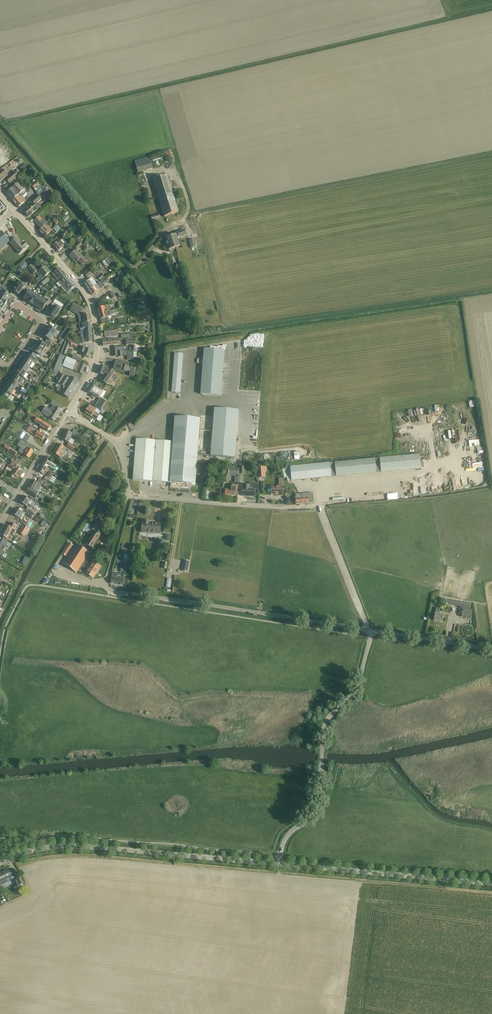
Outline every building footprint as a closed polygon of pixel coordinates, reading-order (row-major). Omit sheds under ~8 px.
[(1,147),(7,155),(12,150),(6,143),(1,147)] [(153,168),(149,157),(135,161),(138,173),(153,168)] [(0,182),(8,176),(3,169),(0,172),(0,182)] [(6,179),(9,183),(19,175),(16,172),(6,179)] [(167,176),(153,180),(163,212),(164,217),(178,212),(177,207),(167,176)] [(37,181),(31,185),(34,189),(37,192),(42,188),(39,185),(37,181)] [(18,207),(22,204),(26,201),(22,197),(26,193),(18,183),(10,190),(6,193),(18,207)] [(38,196),(31,201),(35,205),(41,199),(38,196)] [(29,217),(33,214),(41,207),(37,203),(34,206),(32,204),(24,211),(29,217)] [(34,221),(38,226),(39,224),(42,228),(39,231),(44,236),(50,230),(51,230),(48,226),(41,219),(39,216),(34,221)] [(168,249),(173,247),(180,245),(178,238),(186,235),(185,230),(176,233),(176,234),(165,237),(168,249)] [(10,241),(1,231),(0,232),(0,250),(10,241)] [(20,254),(22,252),(25,248),(27,246),(24,242),(22,244),(16,238),(10,243),(20,254)] [(58,251),(62,248),(63,247),(65,246),(60,241),(59,242),(58,241),(53,245),(58,251)] [(76,250),(73,253),(69,256),(75,263),(77,261),(78,261),(82,265),(86,261),(82,256),(81,257),(76,250)] [(109,257),(102,262),(106,267),(113,261),(109,257)] [(23,262),(16,268),(17,269),(19,267),(21,269),(23,270),(27,266),(23,262)] [(36,279),(38,282),(46,275),(50,272),(45,266),(44,267),(42,265),(41,267),(42,268),(39,271),(32,264),(28,268),(33,274),(35,272),(39,277),(36,279)] [(54,272),(52,274),(58,281),(64,275),(58,269),(55,272),(54,272)] [(88,278),(92,275),(91,274),(94,272),(92,270),(91,271),(85,275),(88,278)] [(44,285),(49,280),(46,276),(40,281),(44,285)] [(74,286),(65,276),(58,281),(67,292),(74,286)] [(84,283),(89,290),(97,284),(92,277),(84,283)] [(16,288),(13,291),(19,295),(22,290),(25,292),(28,286),(25,284),(24,286),(19,283),(17,285),(15,288),(16,288)] [(101,288),(99,285),(98,286),(97,284),(89,290),(92,295),(101,288)] [(28,293),(24,299),(29,302),(34,294),(29,291),(31,288),(28,286),(25,292),(28,293)] [(0,291),(0,297),(7,302),(7,301),(10,296),(0,290),(0,291)] [(29,302),(28,302),(33,305),(38,297),(34,294),(29,302)] [(38,297),(33,305),(38,308),(43,300),(38,297)] [(43,300),(38,308),(42,310),(46,305),(48,307),(52,302),(49,300),(47,302),(43,300)] [(52,310),(49,315),(55,318),(57,315),(58,315),(59,312),(61,308),(53,302),(50,308),(52,310)] [(108,305),(97,308),(99,314),(109,311),(112,310),(115,309),(122,307),(120,302),(113,304),(109,305),(110,308),(109,309),(108,305)] [(70,310),(77,314),(77,315),(79,316),(78,316),(81,316),(81,313),(80,313),(80,311),(82,308),(74,303),(72,307),(70,310)] [(109,311),(99,314),(100,319),(101,323),(102,326),(108,324),(108,321),(106,322),(104,318),(111,316),(111,315),(119,313),(118,309),(109,311)] [(79,316),(80,324),(90,322),(89,314),(84,315),(81,316),(78,316),(79,316)] [(49,326),(46,331),(53,336),(57,331),(49,326)] [(105,337),(110,336),(118,336),(117,327),(104,329),(105,337)] [(83,343),(87,343),(92,342),(91,328),(86,329),(86,328),(80,329),(81,336),(82,336),(83,343)] [(53,336),(46,331),(43,336),(50,341),(53,336)] [(39,341),(36,346),(44,351),(47,346),(49,348),(51,345),(46,341),(44,344),(39,341)] [(67,342),(65,341),(61,353),(66,355),(71,342),(68,341),(67,342)] [(81,354),(84,356),(89,357),(92,350),(87,348),(78,345),(76,350),(82,353),(81,354)] [(36,346),(33,351),(36,353),(34,355),(37,357),(39,358),(40,356),(44,351),(36,346)] [(203,348),(200,394),(220,395),(224,350),(203,348)] [(113,356),(118,356),(118,357),(122,357),(122,354),(124,354),(124,356),(127,355),(127,360),(133,360),(133,357),(137,357),(137,352),(133,352),(132,352),(128,352),(127,352),(122,352),(122,351),(113,351),(113,356)] [(30,353),(26,358),(33,362),(37,357),(34,355),(30,353)] [(183,354),(175,353),(172,392),(175,392),(175,393),(177,393),(177,392),(180,393),(183,354)] [(86,365),(81,363),(67,357),(60,354),(55,367),(54,370),(61,372),(63,366),(82,374),(86,365)] [(26,358),(23,363),(30,367),(33,362),(26,358)] [(113,368),(118,369),(121,370),(126,371),(128,366),(129,366),(129,367),(132,368),(133,364),(129,363),(122,361),(121,364),(115,362),(113,368)] [(23,363),(20,368),(26,372),(30,367),(23,363)] [(54,369),(55,367),(53,365),(51,368),(47,376),(46,377),(43,382),(44,383),(47,378),(48,378),(49,377),(54,369)] [(101,366),(100,366),(98,373),(103,375),(102,376),(100,380),(107,384),(115,372),(109,368),(109,369),(108,369),(107,369),(106,368),(101,366)] [(26,372),(20,368),(16,373),(23,377),(26,372)] [(15,374),(12,380),(18,384),(22,379),(15,374)] [(69,398),(79,382),(79,381),(71,376),(69,379),(61,374),(56,382),(60,384),(56,390),(69,398)] [(12,380),(8,385),(15,389),(18,384),(12,380)] [(92,384),(87,391),(87,392),(91,394),(92,394),(98,397),(99,398),(104,391),(102,390),(96,386),(95,385),(92,384)] [(8,385),(5,390),(12,394),(15,389),(8,385)] [(12,394),(5,390),(1,395),(8,399),(12,394)] [(101,410),(107,401),(101,398),(95,406),(101,410)] [(63,407),(59,405),(52,401),(50,404),(52,405),(49,409),(45,407),(41,413),(38,410),(36,413),(31,410),(30,412),(39,417),(41,413),(54,421),(63,407)] [(96,420),(99,415),(100,415),(95,411),(96,409),(90,405),(85,412),(96,420)] [(58,417),(60,419),(66,407),(64,406),(58,417)] [(413,414),(417,413),(416,407),(408,409),(409,415),(410,415),(411,422),(415,421),(413,414)] [(213,420),(211,456),(235,458),(239,410),(214,408),(213,420)] [(32,416),(29,420),(26,419),(24,421),(30,425),(31,422),(34,418),(32,416)] [(172,441),(169,482),(171,483),(171,487),(189,488),(190,484),(195,484),(195,479),(197,462),(197,455),(211,456),(213,420),(199,419),(173,417),(172,441)] [(51,426),(46,424),(37,418),(34,423),(48,431),(51,426)] [(45,436),(41,433),(30,427),(28,430),(33,433),(32,434),(42,440),(45,436)] [(64,435),(61,439),(66,441),(69,443),(72,445),(74,441),(72,439),(71,438),(72,435),(77,439),(78,437),(80,435),(80,434),(74,430),(72,433),(65,429),(63,434),(64,435)] [(25,434),(22,432),(19,438),(27,443),(31,437),(25,434)] [(169,482),(172,441),(136,439),(133,480),(169,482)] [(21,440),(19,443),(25,447),(21,454),(22,454),(25,456),(29,458),(33,451),(29,449),(28,448),(30,445),(26,443),(21,440)] [(75,452),(77,449),(69,443),(67,446),(75,452)] [(61,458),(63,456),(65,452),(64,451),(66,448),(59,444),(56,450),(55,449),(53,453),(61,458)] [(420,454),(286,467),(287,481),(421,468),(420,454)] [(7,466),(6,469),(12,472),(11,473),(9,476),(13,478),(15,476),(17,477),(22,470),(18,468),(20,465),(11,460),(7,466)] [(44,473),(45,472),(47,473),(49,468),(54,471),(56,466),(46,460),(39,471),(43,473),(44,473)] [(266,467),(257,467),(258,478),(265,477),(264,471),(266,471),(266,467)] [(46,477),(44,479),(48,481),(49,481),(50,479),(51,480),(53,477),(52,476),(54,474),(50,472),(46,477)] [(29,487),(37,492),(41,485),(47,489),(49,485),(39,479),(37,483),(33,480),(29,487)] [(255,497),(255,492),(255,489),(249,489),(249,485),(243,484),(243,488),(242,488),(242,496),(255,497)] [(237,496),(238,491),(238,490),(237,490),(238,485),(230,485),(230,490),(225,489),(225,490),(225,495),(237,496)] [(283,496),(283,491),(283,487),(271,486),(271,495),(279,495),(279,496),(283,496)] [(37,492),(29,487),(26,492),(36,497),(37,496),(39,497),(43,500),(45,497),(39,493),(37,492)] [(294,501),(296,502),(296,504),(313,503),(312,493),(298,494),(295,494),(295,497),(294,499),(294,501)] [(20,502),(24,505),(26,506),(28,504),(30,505),(33,502),(30,500),(24,496),(20,502)] [(19,518),(21,519),(23,517),(24,514),(32,518),(34,515),(28,512),(25,510),(20,507),(19,510),(16,509),(12,514),(19,518)] [(22,529),(24,525),(16,520),(15,522),(20,526),(19,528),(22,529)] [(143,523),(142,522),(141,532),(160,533),(161,524),(149,523),(149,521),(143,521),(143,523)] [(6,525),(0,534),(5,537),(7,538),(10,533),(13,535),(16,531),(15,530),(17,526),(11,523),(9,527),(6,525)] [(87,545),(91,548),(104,528),(96,523),(92,529),(96,532),(95,533),(94,532),(87,545)] [(69,543),(62,554),(66,556),(73,545),(69,543)] [(62,563),(72,570),(77,572),(89,553),(85,550),(75,544),(73,548),(62,563)] [(100,567),(93,562),(86,573),(93,577),(100,567)] [(125,577),(118,576),(119,573),(113,572),(110,583),(123,586),(125,577)] [(441,597),(440,603),(446,604),(450,604),(460,606),(460,610),(459,615),(461,615),(461,617),(471,619),(472,614),(472,610),(469,610),(470,602),(441,597)] [(442,622),(443,617),(444,614),(439,613),(440,609),(436,608),(435,612),(434,620),(442,622)] [(0,874),(0,884),(1,886),(8,882),(6,879),(11,877),(12,879),(16,877),(14,874),(12,869),(8,871),(7,870),(0,874)] [(17,880),(14,882),(16,887),(24,882),(20,875),(15,878),(17,880)]
